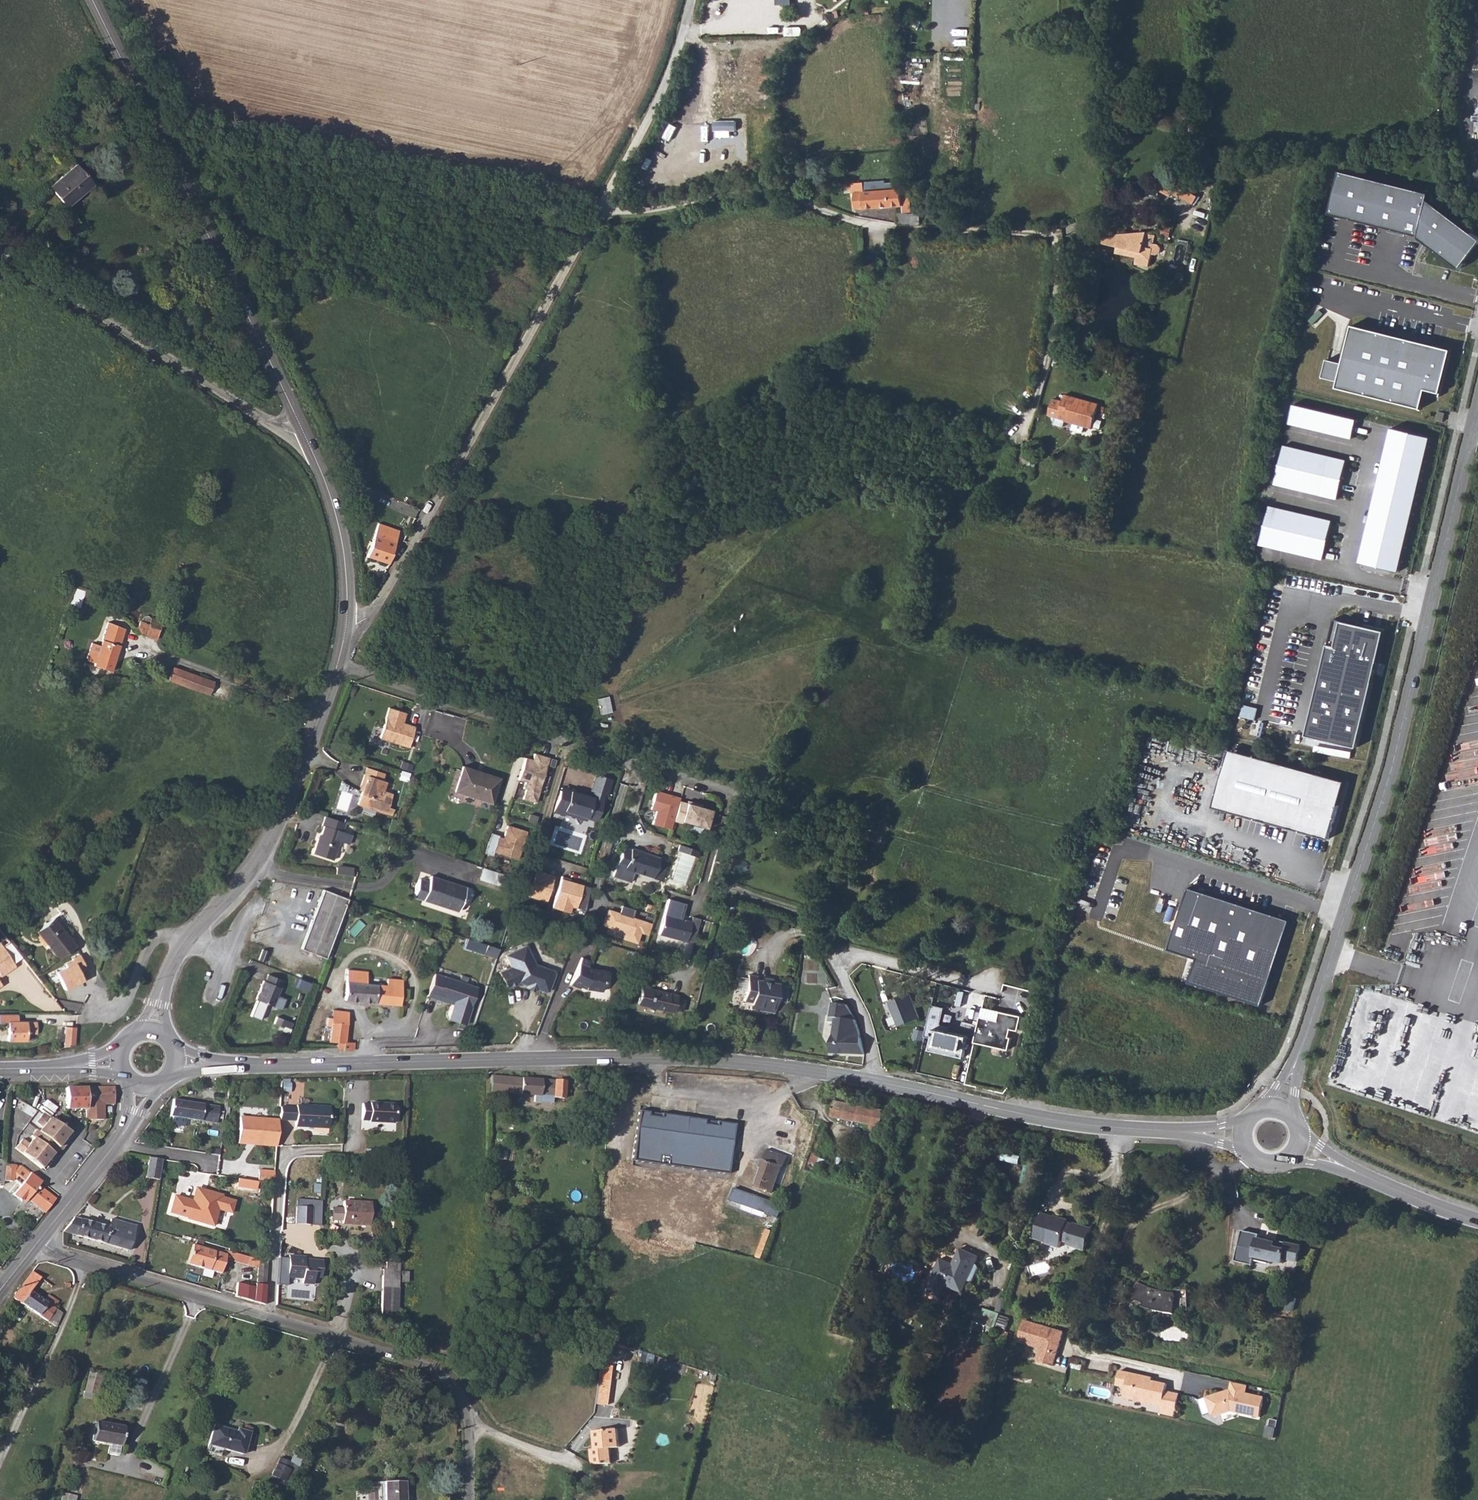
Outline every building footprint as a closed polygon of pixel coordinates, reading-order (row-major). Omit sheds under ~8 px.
[(73,166),(48,186),(65,206),(87,188),(77,176),(80,174),(73,166)] [(1337,167),(1329,210),(1417,233),(1461,268),(1477,242),(1477,238),(1429,200),(1430,192),(1337,167)] [(1196,202),(1200,191),(1164,178),(1160,189),(1196,202)] [(884,181),(853,183),(853,190),(856,192),(857,203),(864,203),(864,206),(910,203),(909,190),(901,191),(901,188),(895,188),(894,183),(886,184),(884,181)] [(1166,196),(1158,195),(1157,205),(1166,206),(1166,196)] [(1175,196),(1166,196),(1166,206),(1171,211),(1180,203),(1175,196)] [(901,211),(901,223),(905,224),(912,224),(911,211),(901,211)] [(1100,236),(1100,242),(1104,246),(1144,253),(1145,247),(1152,248),(1154,237),(1138,235),(1105,234),(1100,236)] [(1441,393),(1453,350),(1352,324),(1342,363),(1325,358),(1322,376),(1338,380),(1336,387),(1421,410),(1426,390),(1441,393)] [(1352,439),(1359,415),(1294,401),(1289,423),(1352,439)] [(1066,418),(1062,441),(1070,442),(1068,449),(1094,454),(1099,424),(1066,418)] [(1432,437),(1392,427),(1359,562),(1399,573),(1432,437)] [(1347,460),(1284,445),(1275,484),(1338,499),(1347,460)] [(1332,520),(1269,506),(1261,545),(1323,559),(1332,520)] [(396,527),(374,521),(367,556),(388,561),(396,527)] [(138,621),(136,625),(137,627),(136,632),(153,636),(155,630),(159,631),(161,622),(150,618),(147,615),(144,615),(143,616),(140,621),(138,621)] [(1325,659),(1375,671),(1385,629),(1342,619),(1336,645),(1329,643),(1325,659)] [(95,665),(98,666),(111,671),(124,629),(120,628),(108,624),(95,665)] [(1375,671),(1325,659),(1307,733),(1357,746),(1375,671)] [(173,666),(168,679),(208,694),(213,681),(173,666)] [(408,711),(392,706),(381,736),(410,746),(417,726),(409,723),(408,725),(404,723),(404,721),(408,711)] [(1220,806),(1299,828),(1307,801),(1342,810),(1349,781),(1236,750),(1220,806)] [(536,760),(529,757),(522,779),(529,781),(526,788),(529,789),(526,798),(538,802),(552,758),(538,753),(536,760)] [(465,767),(456,791),(494,804),(503,779),(465,767)] [(365,775),(381,780),(384,773),(367,768),(365,775)] [(357,804),(386,813),(392,795),(383,791),(386,782),(381,780),(365,775),(361,785),(363,786),(362,790),(357,804)] [(572,794),(563,791),(557,812),(566,815),(566,813),(578,817),(579,814),(589,817),(591,811),(601,815),(607,795),(608,796),(614,780),(599,775),(594,791),(597,792),(596,794),(595,798),(573,790),(572,794)] [(574,787),(573,790),(595,798),(596,794),(574,787)] [(707,827),(712,808),(679,799),(680,795),(656,789),(651,809),(656,810),(652,823),(672,828),(674,819),(707,827)] [(1299,828),(1334,838),(1342,810),(1307,801),(1299,828)] [(579,814),(578,817),(598,824),(601,815),(591,811),(589,817),(579,814)] [(311,853),(332,860),(339,841),(348,844),(351,835),(342,831),(345,822),(325,816),(322,825),(323,826),(318,839),(316,838),(311,853)] [(519,861),(529,832),(510,826),(506,838),(505,841),(500,839),(501,836),(493,834),(486,853),(494,856),(495,852),(519,861)] [(679,851),(680,852),(698,857),(700,851),(681,845),(679,851)] [(634,874),(653,879),(660,859),(640,853),(632,850),(631,852),(624,850),(615,879),(632,884),(634,874)] [(680,852),(672,882),(688,887),(698,857),(680,852)] [(660,859),(653,879),(663,882),(669,862),(660,859)] [(335,867),(334,873),(350,875),(352,867),(341,865),(341,867),(335,867)] [(483,867),(480,877),(499,884),(503,873),(483,867)] [(535,869),(529,896),(548,900),(554,873),(535,869)] [(532,883),(533,871),(523,870),(522,882),(532,883)] [(421,876),(416,895),(459,910),(468,887),(433,875),(431,879),(421,876)] [(573,912),(583,883),(561,876),(552,906),(573,912)] [(511,895),(516,897),(517,896),(520,886),(514,885),(511,895)] [(520,886),(517,896),(522,898),(525,888),(520,886)] [(1248,972),(1269,979),(1289,919),(1189,886),(1169,947),(1200,958),(1192,980),(1240,997),(1248,972)] [(297,949),(324,960),(345,900),(320,891),(297,949)] [(669,901),(662,935),(688,942),(697,944),(703,921),(694,919),(693,924),(686,922),(685,924),(682,923),(687,905),(669,901)] [(611,909),(604,931),(637,942),(641,931),(649,933),(653,922),(633,916),(636,908),(622,904),(620,912),(611,909)] [(52,918),(37,930),(59,959),(75,947),(52,918)] [(4,974),(18,963),(1,941),(0,942),(0,968),(4,974)] [(499,948),(487,944),(484,954),(496,958),(499,948)] [(494,972),(501,987),(512,983),(521,986),(524,985),(532,988),(533,991),(540,994),(543,992),(550,977),(548,973),(530,966),(522,946),(502,955),(506,967),(494,972)] [(261,949),(258,958),(264,960),(267,951),(261,949)] [(578,955),(570,953),(563,982),(573,984),(574,982),(574,980),(580,981),(580,983),(596,983),(595,961),(582,962),(577,961),(578,955)] [(348,969),(345,999),(401,1005),(403,980),(388,978),(388,985),(367,983),(369,971),(348,969)] [(1240,997),(1262,1003),(1269,979),(1248,972),(1240,997)] [(751,1001),(750,1002),(774,1008),(775,1001),(783,1002),(786,988),(779,986),(779,983),(775,982),(759,979),(756,978),(757,975),(748,973),(742,998),(751,1001)] [(434,974),(427,996),(436,999),(438,995),(454,1001),(452,1005),(447,1019),(465,1025),(477,988),(434,974)] [(261,982),(254,1001),(271,1008),(279,988),(276,988),(278,981),(266,977),(263,983),(261,982)] [(672,1010),(673,1007),(677,997),(678,994),(644,984),(639,1000),(672,1010)] [(524,985),(521,986),(520,989),(532,993),(533,991),(532,988),(524,985)] [(911,994),(889,1002),(899,1026),(920,1019),(911,994)] [(438,995),(436,999),(452,1005),(454,1001),(438,995)] [(677,997),(673,1007),(681,1009),(684,1000),(677,997)] [(774,1008),(750,1002),(749,1007),(773,1013),(774,1008)] [(855,1018),(848,1005),(832,1002),(829,1021),(835,1022),(830,1053),(865,1054),(864,1047),(862,1037),(858,1023),(855,1018)] [(338,1042),(338,1050),(354,1050),(354,1044),(350,1044),(346,1044),(348,1012),(333,1010),(332,1019),(329,1018),(328,1025),(331,1026),(330,1041),(338,1042)] [(1019,1031),(1022,1017),(1000,1011),(997,1020),(980,1016),(976,1042),(1008,1050),(1012,1039),(1009,1038),(1010,1030),(1019,1031)] [(9,1023),(9,1042),(26,1042),(27,1031),(37,1031),(37,1022),(9,1023)] [(935,1028),(930,1049),(964,1057),(969,1036),(935,1028)] [(75,1029),(64,1029),(64,1049),(75,1046),(75,1044),(75,1040),(75,1036),(75,1029)] [(493,1074),(491,1090),(535,1094),(535,1100),(553,1102),(554,1096),(564,1097),(566,1080),(493,1074)] [(112,1089),(67,1089),(66,1110),(86,1109),(86,1121),(103,1121),(103,1105),(114,1105),(112,1089)] [(835,1100),(831,1116),(880,1127),(884,1111),(835,1100)] [(177,1101),(175,1117),(178,1117),(177,1122),(189,1125),(190,1119),(217,1124),(219,1107),(177,1101)] [(372,1104),(364,1104),(364,1119),(371,1119),(373,1121),(395,1121),(396,1103),(372,1102),(372,1104)] [(279,1109),(278,1121),(295,1121),(295,1127),(329,1129),(330,1109),(296,1107),(296,1109),(279,1109)] [(639,1112),(632,1161),(727,1174),(733,1124),(639,1112)] [(43,1169),(71,1131),(49,1115),(21,1152),(43,1169)] [(276,1147),(278,1121),(239,1118),(238,1131),(245,1132),(244,1141),(265,1143),(265,1146),(276,1147)] [(245,1132),(238,1131),(237,1144),(265,1146),(265,1143),(244,1141),(245,1132)] [(762,1167),(757,1185),(774,1191),(776,1188),(783,1166),(784,1167),(787,1157),(766,1149),(763,1159),(761,1159),(758,1166),(762,1167)] [(151,1157),(146,1177),(159,1180),(164,1159),(151,1157)] [(20,1167),(5,1166),(2,1182),(9,1182),(11,1180),(19,1187),(11,1196),(21,1205),(24,1201),(42,1216),(53,1202),(36,1187),(39,1183),(30,1175),(20,1167)] [(258,1170),(257,1182),(273,1185),(274,1172),(258,1170)] [(189,1202),(174,1198),(170,1213),(188,1218),(187,1219),(213,1226),(218,1209),(231,1213),(234,1201),(221,1198),(222,1196),(198,1189),(194,1203),(190,1205),(189,1202)] [(194,1203),(198,1189),(196,1189),(192,1201),(174,1197),(174,1198),(189,1202),(190,1205),(194,1203)] [(731,1201),(787,1218),(791,1207),(735,1189),(731,1201)] [(295,1199),(295,1224),(321,1228),(321,1201),(295,1199)] [(342,1222),(342,1226),(369,1228),(371,1206),(344,1204),(343,1211),(332,1211),(332,1222),(342,1222)] [(1080,1250),(1088,1227),(1070,1221),(1069,1222),(1063,1223),(1064,1219),(1050,1215),(1050,1216),(1038,1212),(1030,1237),(1042,1241),(1041,1243),(1055,1247),(1057,1240),(1063,1242),(1062,1244),(1080,1250)] [(76,1217),(65,1231),(131,1251),(138,1226),(107,1217),(104,1226),(76,1217)] [(1261,1230),(1244,1228),(1239,1259),(1256,1262),(1257,1256),(1275,1259),(1275,1256),(1286,1257),(1287,1253),(1301,1255),(1303,1239),(1278,1235),(1278,1237),(1270,1236),(1261,1235),(1261,1230)] [(196,1238),(194,1245),(204,1248),(206,1241),(196,1238)] [(204,1248),(194,1245),(188,1263),(217,1272),(220,1264),(223,1254),(204,1248)] [(941,1259),(932,1278),(934,1279),(928,1291),(942,1297),(947,1285),(964,1293),(980,1259),(963,1250),(956,1265),(941,1259)] [(228,1255),(227,1258),(257,1268),(256,1282),(256,1285),(265,1287),(267,1263),(233,1252),(229,1251),(228,1255)] [(223,1254),(220,1264),(225,1266),(227,1258),(228,1255),(223,1254)] [(290,1259),(288,1280),(304,1281),(303,1286),(314,1287),(314,1281),(322,1281),(323,1264),(305,1263),(305,1261),(290,1259)] [(383,1273),(380,1315),(397,1317),(401,1266),(387,1265),(387,1273),(383,1273)] [(32,1272),(13,1298),(56,1326),(63,1314),(58,1311),(59,1307),(57,1305),(59,1302),(47,1294),(43,1300),(31,1292),(41,1277),(32,1272)] [(1193,1292),(1180,1292),(1171,1290),(1148,1285),(1136,1278),(1135,1282),(1132,1296),(1143,1299),(1143,1304),(1157,1310),(1164,1311),(1175,1311),(1176,1307),(1190,1310),(1193,1292)] [(237,1283),(233,1297),(264,1306),(265,1287),(256,1285),(256,1288),(237,1283)] [(985,1310),(978,1308),(974,1321),(1007,1330),(1011,1315),(985,1308),(985,1310)] [(1067,1328),(1027,1319),(1022,1341),(1045,1347),(1042,1360),(1058,1364),(1067,1328)] [(1282,1320),(1281,1328),(1293,1330),(1295,1322),(1282,1320)] [(1152,1377),(1123,1371),(1119,1386),(1128,1388),(1126,1398),(1161,1405),(1161,1403),(1165,1404),(1165,1406),(1163,1413),(1178,1417),(1182,1394),(1168,1391),(1170,1384),(1155,1381),(1151,1380),(1152,1377)] [(595,1378),(590,1402),(599,1404),(604,1380),(595,1378)] [(1250,1387),(1235,1384),(1233,1392),(1209,1400),(1214,1415),(1218,1418),(1239,1411),(1241,1412),(1242,1414),(1262,1419),(1267,1399),(1248,1395),(1250,1387)] [(122,1428),(94,1423),(90,1440),(119,1445),(122,1428)] [(592,1446),(591,1463),(609,1463),(609,1447),(618,1447),(618,1429),(595,1429),(595,1446),(592,1446)] [(226,1433),(220,1452),(235,1457),(254,1462),(261,1440),(248,1436),(248,1440),(226,1433)] [(220,1452),(218,1459),(232,1464),(235,1457),(220,1452)] [(276,1491),(290,1466),(277,1460),(264,1484),(276,1491)] [(383,1499),(404,1499),(404,1483),(383,1483),(383,1499)]
